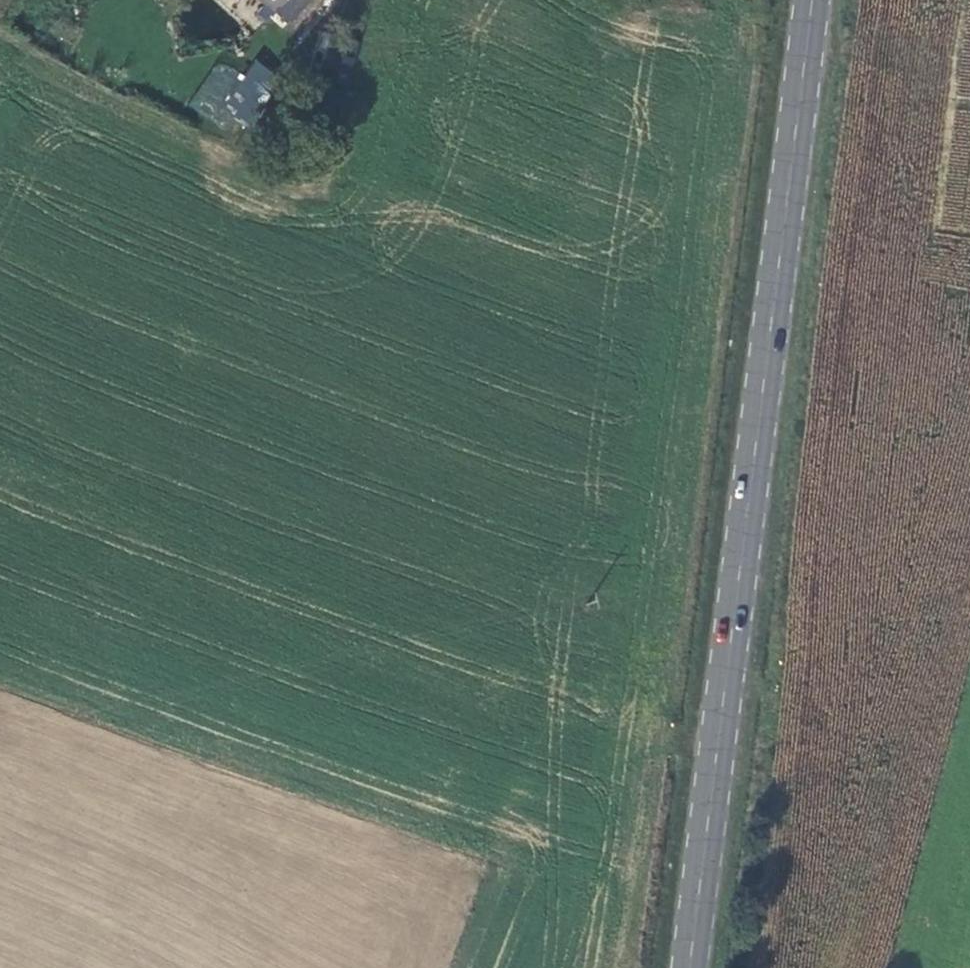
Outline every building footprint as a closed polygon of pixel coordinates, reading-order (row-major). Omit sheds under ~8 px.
[(294,18),(312,0),(274,0),(294,18)] [(264,53),(247,74),(259,84),(275,62),(264,53)]
